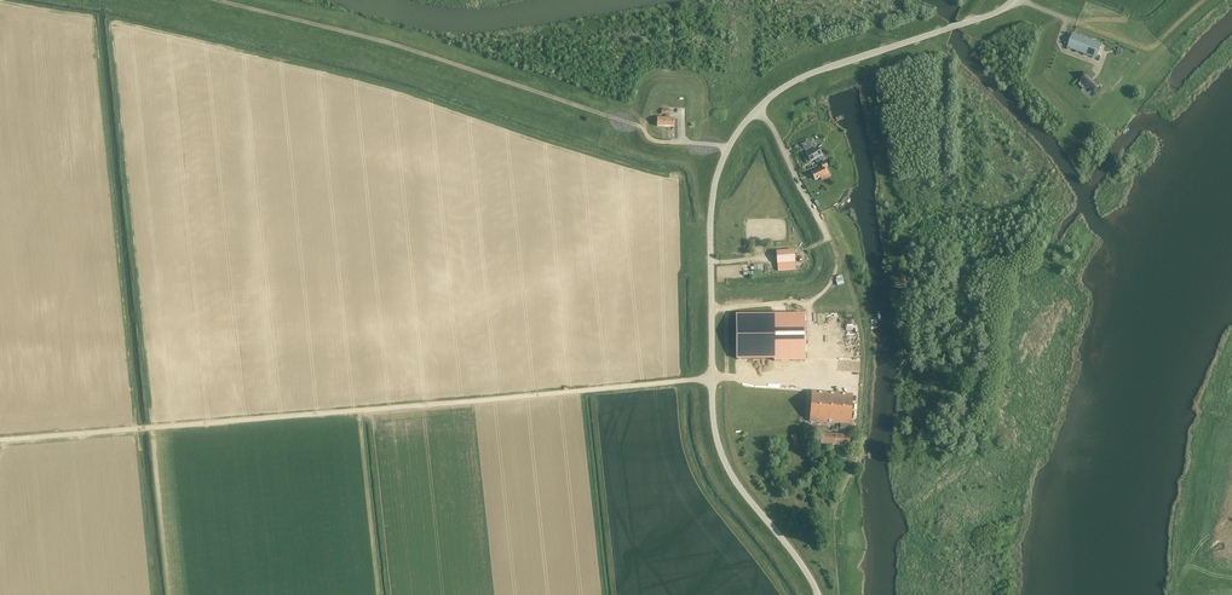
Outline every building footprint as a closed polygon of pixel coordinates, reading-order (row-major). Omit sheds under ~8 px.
[(1073,33),(1068,48),(1097,59),(1102,44),(1073,33)] [(1082,81),(1079,85),(1084,90),(1088,87),(1093,92),(1100,86),(1088,74),(1081,81),(1082,81)] [(662,108),(662,111),(662,114),(666,114),(666,118),(658,118),(658,126),(674,127),(674,119),(669,119),(669,114),(670,114),(670,111),(669,111),(669,109),(662,108)] [(808,141),(802,145),(804,149),(806,147),(808,150),(812,147),(808,141)] [(819,156),(822,155),(817,148),(807,155),(811,161),(814,159),(817,163),(821,160),(819,156)] [(823,167),(812,172),(816,180),(820,178),(826,175),(824,169),(827,167),(825,163),(822,164),(823,167)] [(777,264),(795,262),(795,250),(776,252),(777,264)] [(805,313),(736,314),(737,359),(774,359),(774,362),(806,361),(805,313)] [(841,424),(840,429),(849,429),(849,424),(851,425),(853,395),(812,392),(810,422),(841,424)] [(828,435),(829,428),(829,427),(822,427),(821,434),(820,444),(842,446),(842,450),(847,450),(848,446),(850,446),(851,434),(843,434),(843,436),(828,435)]
